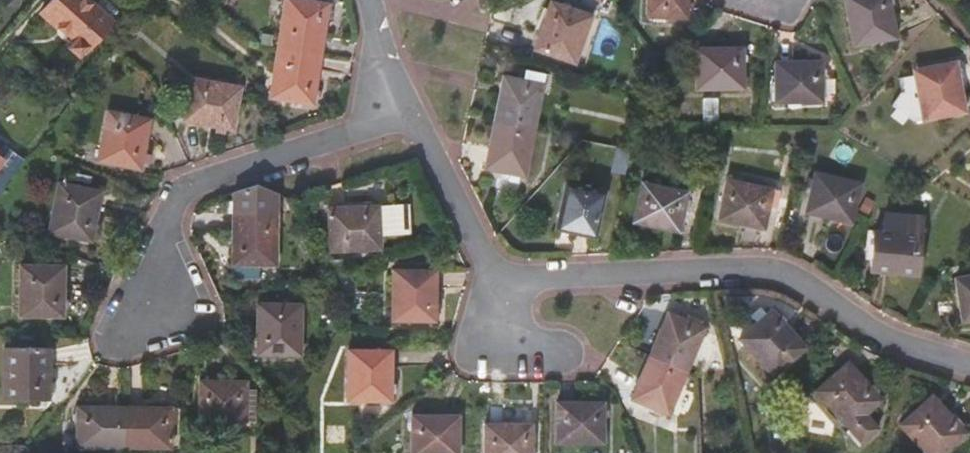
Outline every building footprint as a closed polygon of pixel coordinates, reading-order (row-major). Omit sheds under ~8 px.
[(86,50),(90,46),(93,42),(105,29),(112,19),(91,0),(49,0),(41,9),(74,39),(71,43),(79,52),(83,47),(86,50)] [(282,43),(313,48),(324,50),(331,0),(289,0),(282,43)] [(689,0),(649,0),(647,18),(687,21),(689,0)] [(853,46),(894,41),(889,0),(847,0),(853,46)] [(536,50),(577,64),(594,16),(553,2),(536,50)] [(316,100),(324,50),(313,48),(282,43),(274,92),(316,100)] [(742,51),(697,50),(695,90),(742,91),(742,51)] [(823,65),(776,65),(776,105),(823,105),(823,65)] [(958,67),(916,72),(924,124),(965,119),(958,67)] [(187,113),(235,124),(244,83),(195,73),(187,113)] [(506,76),(496,121),(534,130),(545,85),(506,76)] [(96,153),(138,164),(151,116),(109,105),(96,153)] [(524,175),(534,130),(496,121),(486,166),(524,175)] [(0,133),(0,158),(1,159),(8,153),(11,149),(14,145),(2,134),(0,133)] [(14,173),(24,162),(27,157),(14,145),(11,149),(8,153),(1,159),(0,158),(0,191),(14,173)] [(807,216),(850,226),(859,188),(815,178),(807,216)] [(257,260),(278,260),(279,209),(279,190),(256,180),(237,185),(237,208),(236,259),(257,260)] [(717,221),(761,232),(770,192),(727,181),(717,221)] [(45,230),(88,238),(97,189),(55,182),(45,230)] [(558,232),(594,240),(605,194),(568,185),(558,232)] [(633,222),(676,233),(685,195),(641,185),(633,222)] [(378,202),(330,201),(329,245),(377,247),(377,232),(408,233),(409,204),(378,202)] [(914,280),(920,223),(883,219),(881,236),(872,235),(870,255),(867,274),(892,277),(914,280)] [(18,309),(59,309),(59,259),(18,259),(18,309)] [(257,260),(236,259),(236,270),(257,271),(257,260)] [(392,321),(434,322),(436,271),(393,270),(392,321)] [(969,323),(969,280),(956,282),(961,324),(969,323)] [(258,350),(300,351),(301,300),(258,299),(258,350)] [(740,341),(774,380),(805,351),(771,314),(766,318),(759,311),(750,319),(756,326),(740,341)] [(666,315),(646,357),(682,375),(702,332),(666,315)] [(3,392),(46,393),(46,344),(3,344),(3,392)] [(348,399),(391,401),(392,351),(349,350),(348,399)] [(662,418),(682,375),(646,357),(626,401),(662,418)] [(848,368),(818,396),(863,446),(878,433),(866,418),(881,403),(848,368)] [(200,418),(246,418),(248,378),(202,376),(200,418)] [(77,441),(124,442),(124,428),(123,402),(78,401),(77,441)] [(170,402),(123,402),(124,428),(124,442),(169,442),(170,402)] [(557,442),(600,444),(602,403),(558,402),(557,442)] [(916,452),(950,452),(964,440),(930,403),(897,432),(916,452)] [(457,419),(412,417),(410,452),(456,452),(457,419)] [(531,426),(486,424),(485,452),(531,452),(531,426)]
